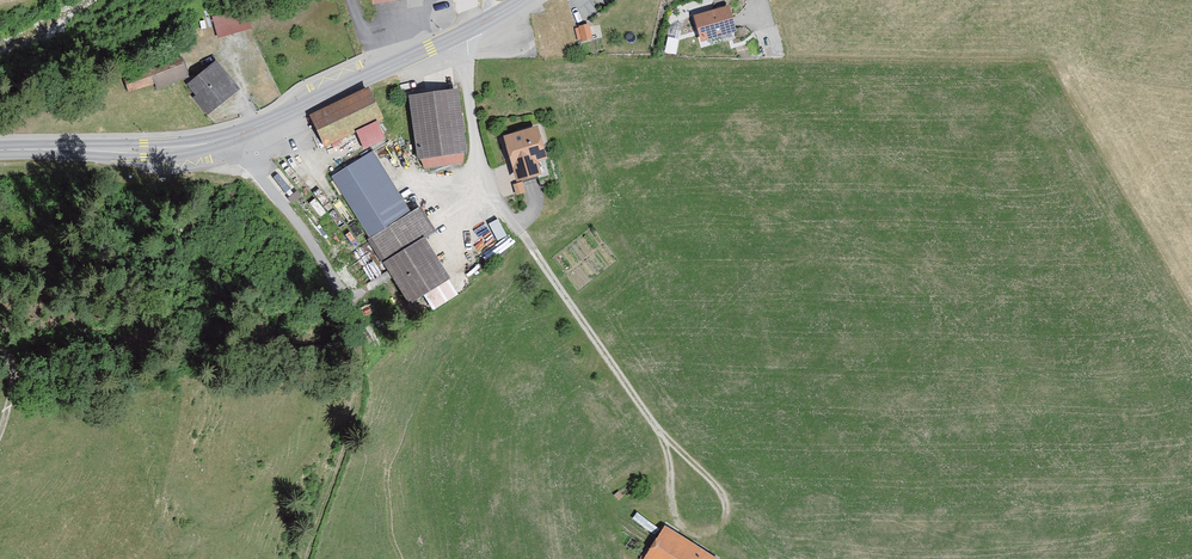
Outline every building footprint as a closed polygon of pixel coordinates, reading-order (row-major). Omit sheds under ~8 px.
[(734,30),(728,10),(697,20),(704,40),(734,30)] [(246,11),(213,20),(218,40),(251,31),(246,11)] [(592,41),(588,27),(578,30),(582,44),(592,41)] [(679,40),(668,38),(665,54),(676,56),(679,40)] [(189,80),(182,59),(124,79),(129,95),(155,86),(157,91),(189,80)] [(241,89),(217,61),(188,86),(197,97),(193,100),(207,117),(241,89)] [(371,89),(312,118),(326,147),(385,118),(371,89)] [(468,153),(458,90),(410,97),(419,160),(422,159),(423,169),(466,163),(464,153),(468,153)] [(548,160),(539,127),(505,137),(518,182),(542,175),(539,163),(548,160)] [(374,152),(331,178),(369,240),(411,214),(374,152)] [(526,193),(523,183),(514,186),(517,196),(526,193)] [(437,232),(421,207),(411,214),(369,240),(411,306),(425,297),(434,311),(459,295),(449,281),(452,279),(426,239),(437,232)] [(665,526),(644,558),(717,558),(665,526)]
